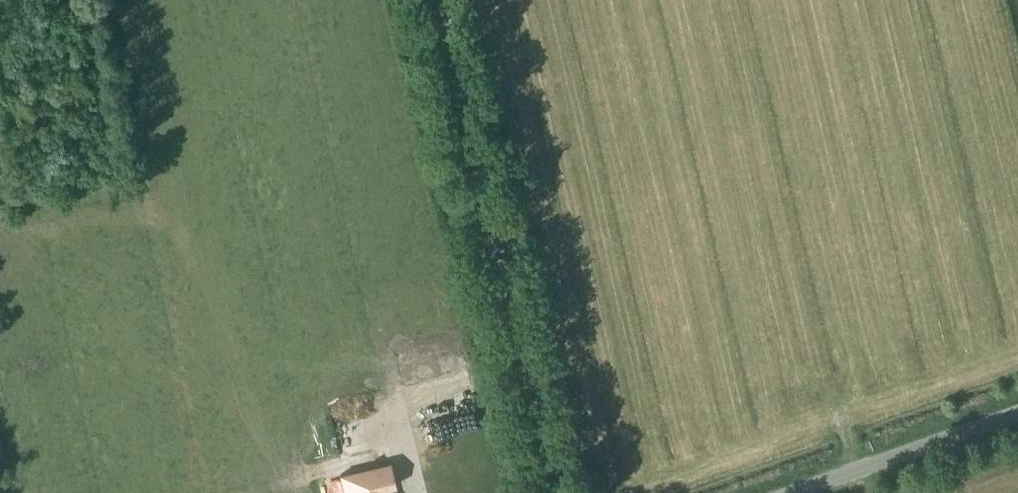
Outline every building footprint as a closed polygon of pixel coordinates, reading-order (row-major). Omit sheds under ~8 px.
[(341,473),(346,492),(387,492),(386,487),(397,484),(391,461),(341,473)]
